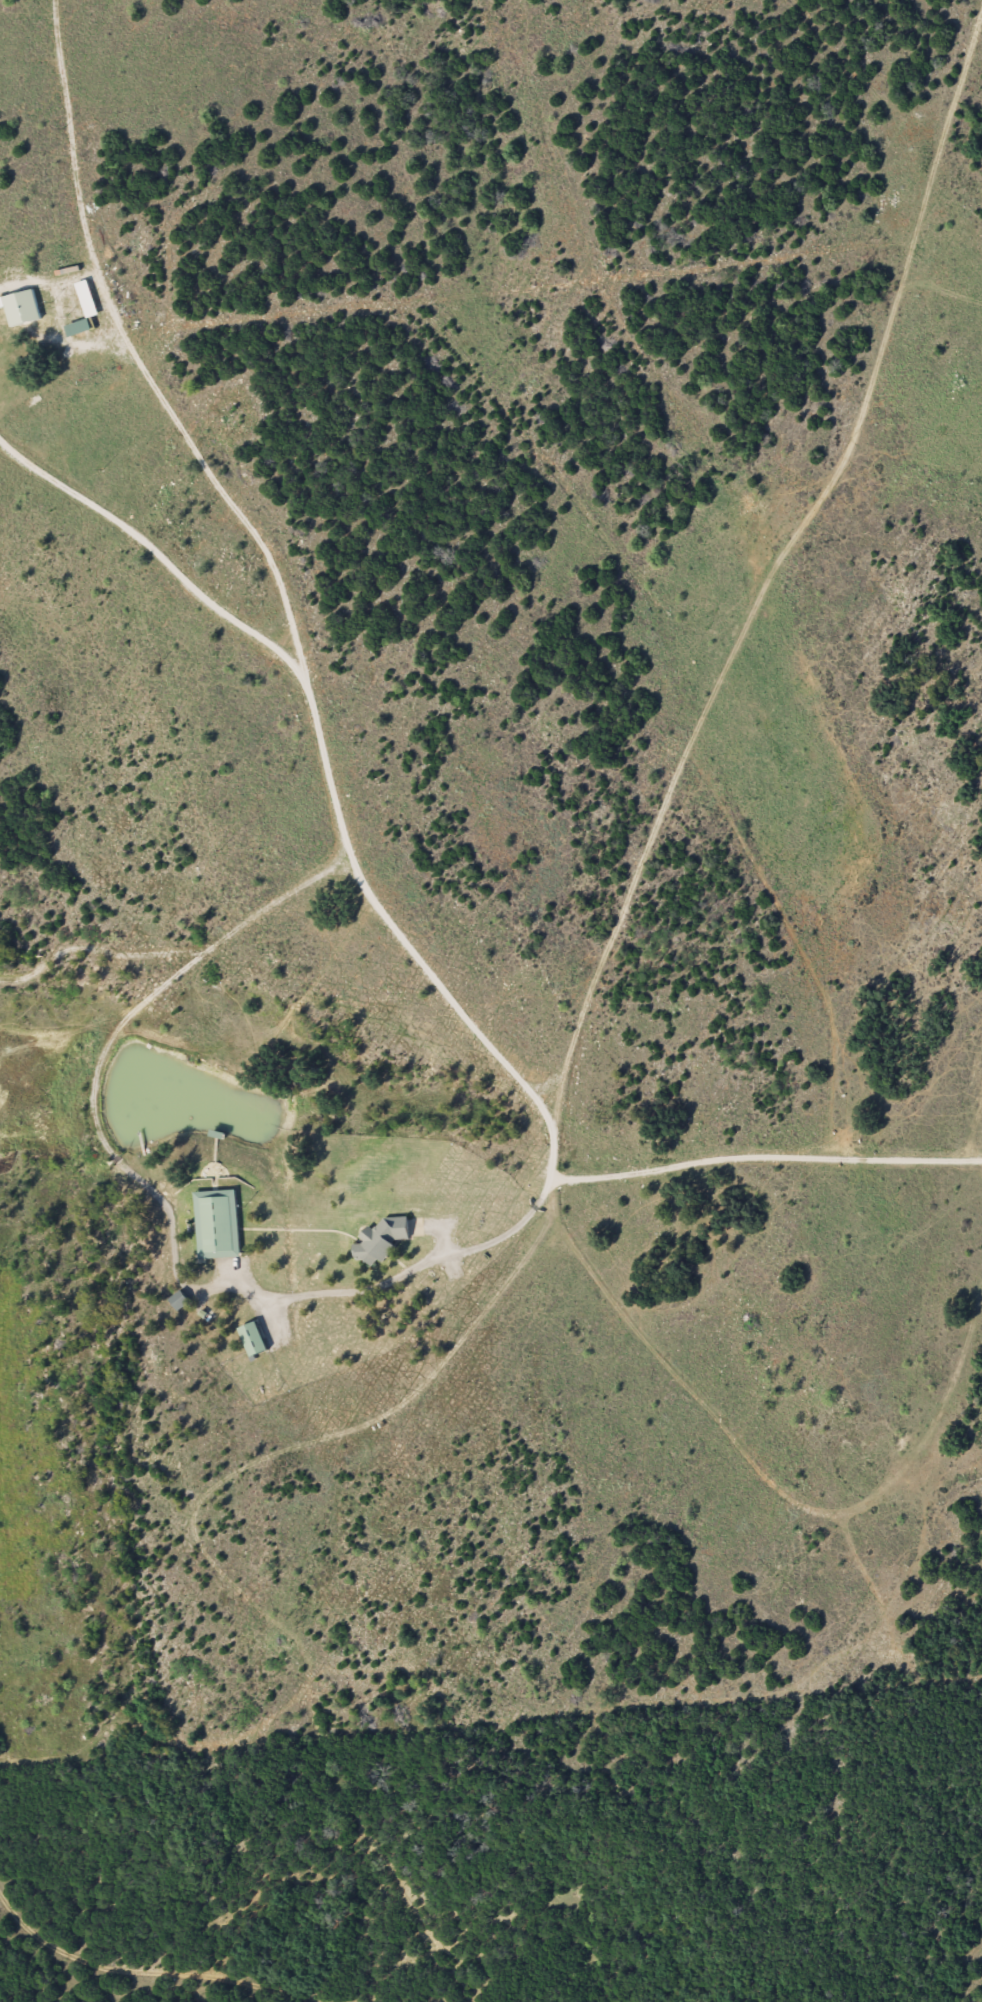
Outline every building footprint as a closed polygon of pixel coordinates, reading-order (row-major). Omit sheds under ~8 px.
[(236,1259),(193,1261),(189,1194),(232,1191),(236,1259)] [(375,1219),(402,1219),(402,1240),(386,1240),(386,1264),(348,1264),(348,1246),(356,1246),(356,1230),(375,1230),(375,1219)] [(164,1302),(176,1293),(185,1304),(173,1313),(164,1302)] [(233,1331),(250,1323),(263,1352),(245,1360),(233,1331)]
